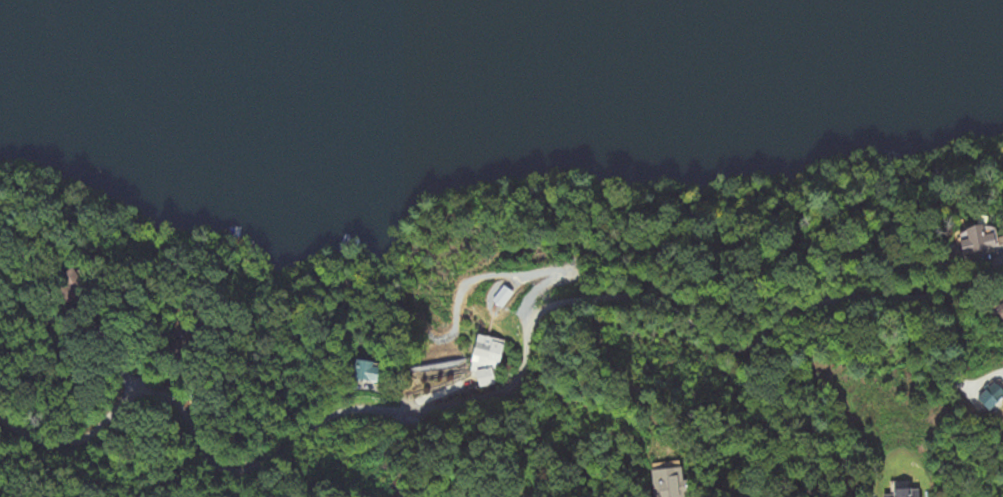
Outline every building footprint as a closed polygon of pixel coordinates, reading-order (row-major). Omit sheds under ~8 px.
[(997,249),(991,224),(965,229),(967,240),(953,243),(956,258),(997,249)] [(505,341),(477,335),(470,368),(484,372),(485,365),(499,368),(505,341)] [(376,363),(356,360),(353,380),(374,383),(376,363)] [(476,371),(478,388),(495,385),(493,368),(476,371)] [(988,411),(1002,398),(1002,392),(995,382),(976,398),(988,411)] [(678,461),(649,465),(654,496),(683,496),(678,461)]
